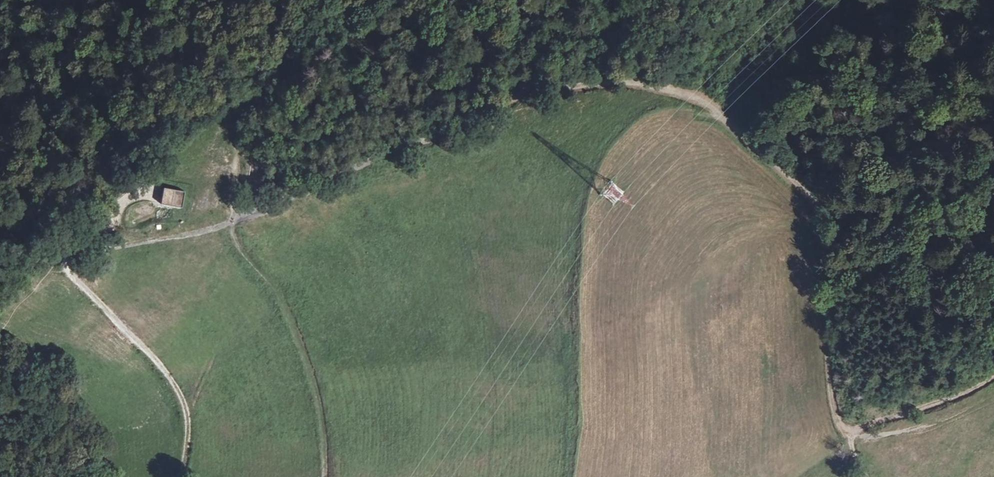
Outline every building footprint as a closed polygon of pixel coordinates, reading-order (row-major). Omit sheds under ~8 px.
[(185,192),(163,187),(160,204),(182,208),(185,192)]
